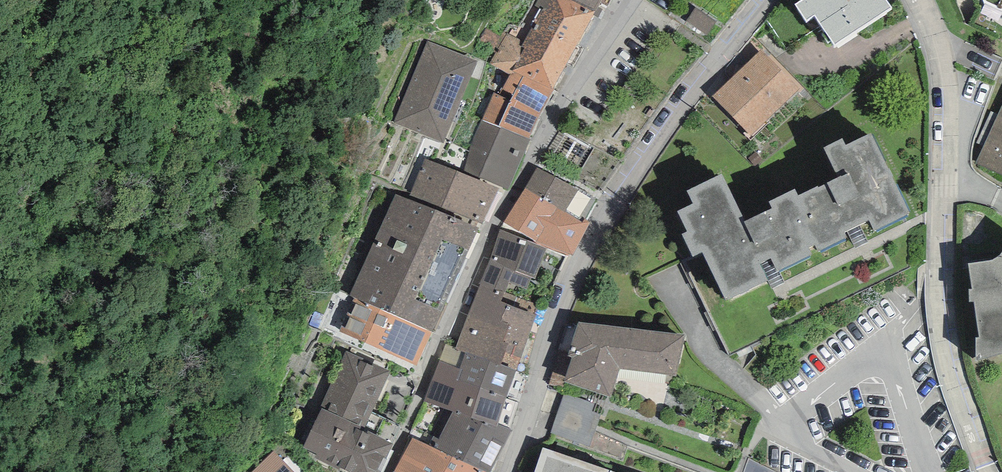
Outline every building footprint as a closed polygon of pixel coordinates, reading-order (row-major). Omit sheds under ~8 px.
[(594,13),(571,0),(538,0),(535,5),(543,9),(525,42),(505,31),(487,61),(510,75),(512,71),(553,91),(594,13)] [(594,13),(602,0),(571,0),(594,13)] [(891,7),(886,0),(802,0),(795,4),(806,22),(815,16),(834,45),(891,7)] [(1001,11),(1001,0),(983,0),(984,2),(1001,11)] [(708,36),(717,22),(696,7),(687,21),(708,36)] [(444,143),(477,61),(427,41),(394,122),(444,143)] [(752,136),(800,88),(762,50),(713,96),(752,136)] [(482,120),(530,139),(540,115),(553,91),(512,71),(510,75),(499,95),(494,93),(482,120)] [(976,163),(1001,175),(1001,107),(976,163)] [(464,170),(508,190),(530,139),(482,120),(471,145),(464,170)] [(703,252),(727,301),(768,280),(760,264),(771,259),(777,272),(780,271),(812,254),(809,248),(815,246),(818,251),(847,237),(845,232),(847,231),(860,225),(869,221),(874,231),(910,213),(872,133),(846,145),(842,138),(823,148),(839,178),(819,188),(818,186),(798,195),(795,189),(768,202),(772,209),(745,222),(722,174),(687,191),(693,204),(678,211),(688,232),(683,235),(693,257),(703,252)] [(410,196),(482,224),(498,188),(425,159),(410,196)] [(525,188),(565,212),(578,191),(537,168),(525,188)] [(535,241),(572,256),(590,222),(585,219),(583,223),(565,212),(525,188),(504,222),(535,241)] [(354,298),(432,332),(480,228),(397,194),(349,296),(354,298)] [(860,225),(847,231),(856,249),(869,243),(860,225)] [(546,249),(500,229),(490,259),(480,284),(505,293),(509,283),(526,289),(531,277),(535,279),(546,249)] [(976,361),(1001,354),(1001,255),(993,261),(968,264),(973,289),(969,289),(970,302),(975,302),(980,337),(975,338),(976,361)] [(772,289),(785,283),(780,271),(777,272),(771,259),(760,264),(768,280),(772,289)] [(480,284),(455,348),(465,351),(490,361),(516,370),(539,305),(505,293),(480,284)] [(340,332),(417,365),(432,332),(354,298),(340,332)] [(573,358),(565,382),(611,397),(620,369),(676,376),(685,335),(579,322),(568,356),(573,358)] [(343,471),(380,471),(394,444),(365,428),(390,371),(345,350),(320,408),(322,408),(303,447),(317,454),(315,457),(343,471)] [(453,412),(471,418),(481,387),(490,361),(465,351),(459,368),(439,361),(425,401),(453,412)] [(481,387),(505,397),(516,370),(490,361),(481,387)] [(505,397),(481,387),(471,418),(484,421),(497,427),(499,424),(505,397)] [(565,393),(550,433),(590,447),(601,415),(592,411),(595,405),(565,393)] [(453,412),(434,448),(463,462),(484,421),(471,418),(453,412)] [(512,430),(499,424),(497,427),(484,421),(463,462),(485,471),(490,471),(512,430)] [(463,462),(434,448),(413,438),(394,471),(485,471),(463,462)] [(535,471),(615,471),(543,448),(535,471)] [(274,451),(252,471),(294,471),(274,451)]
